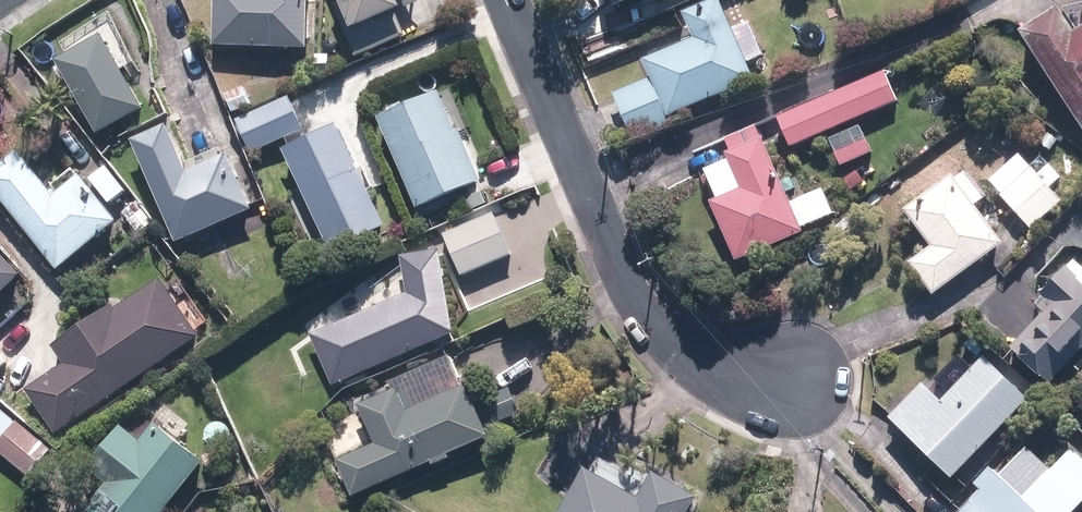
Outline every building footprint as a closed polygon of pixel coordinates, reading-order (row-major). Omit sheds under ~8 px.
[(307,0),(208,0),(206,50),(305,54),(307,0)] [(353,64),(400,45),(389,19),(395,17),(388,0),(327,0),(353,64)] [(605,14),(644,0),(599,0),(605,14)] [(660,17),(708,0),(654,0),(660,17)] [(609,98),(631,145),(672,125),(669,118),(752,79),(745,65),(762,57),(747,26),(739,30),(732,16),(725,20),(717,3),(679,21),(688,40),(639,63),(647,80),(609,98)] [(1012,34),(1078,138),(1081,135),(1081,29),(1064,40),(1046,12),(1012,34)] [(65,56),(52,62),(93,139),(143,113),(119,69),(127,65),(107,26),(62,50),(65,56)] [(880,73),(772,121),(786,152),(894,104),(880,73)] [(244,85),(218,99),(229,119),(255,105),(244,85)] [(436,92),(376,119),(419,215),(479,188),(436,92)] [(286,97),(232,121),(248,156),(302,133),(286,97)] [(332,123),(277,150),(329,256),(384,229),(332,123)] [(860,125),(823,142),(837,171),(874,153),(860,125)] [(226,184),(216,162),(185,176),(163,127),(126,143),(172,247),(247,213),(233,181),(226,184)] [(798,228),(830,214),(819,190),(787,204),(782,194),(797,187),(792,176),(775,183),(750,127),(720,141),(728,157),(700,169),(714,202),(706,206),(732,265),(801,235),(798,228)] [(1064,148),(1043,130),(1030,144),(1051,163),(1064,148)] [(16,153),(0,167),(0,210),(53,275),(117,223),(72,169),(46,190),(16,153)] [(1016,156),(986,182),(1031,233),(1063,205),(1049,190),(1060,180),(1048,166),(1035,177),(1016,156)] [(860,169),(831,186),(839,201),(869,184),(860,169)] [(928,299),(996,248),(968,211),(982,200),(963,175),(949,185),(944,179),(900,212),(920,238),(902,252),(911,264),(905,269),(928,299)] [(489,214),(439,236),(458,279),(508,257),(489,214)] [(307,337),(329,386),(448,338),(437,257),(396,263),(401,298),(375,307),(374,283),(354,283),(354,316),(307,337)] [(1081,346),(1081,270),(1069,257),(1039,286),(1046,293),(1031,308),(1040,318),(1004,353),(1040,389),(1081,346)] [(0,262),(0,298),(18,283),(0,262)] [(157,282),(108,315),(104,309),(49,347),(61,366),(22,392),(53,438),(197,340),(157,282)] [(975,329),(958,346),(975,362),(991,345),(975,329)] [(959,365),(932,393),(923,384),(885,422),(947,483),(1025,403),(980,359),(967,373),(959,365)] [(335,461),(349,495),(486,438),(483,431),(519,416),(508,389),(470,405),(464,389),(406,413),(394,386),(354,403),(372,446),(335,461)] [(27,480),(51,451),(0,409),(0,457),(27,480)] [(149,425),(135,443),(116,429),(82,473),(101,487),(82,511),(163,511),(200,464),(149,425)] [(648,477),(634,503),(583,477),(595,454),(559,435),(538,476),(568,492),(557,511),(683,511),(690,499),(648,477)] [(1081,502),(1081,463),(1068,449),(1044,474),(1022,452),(998,475),(992,470),(987,475),(984,472),(967,489),(972,494),(954,511),(1072,511),(1081,502)]
